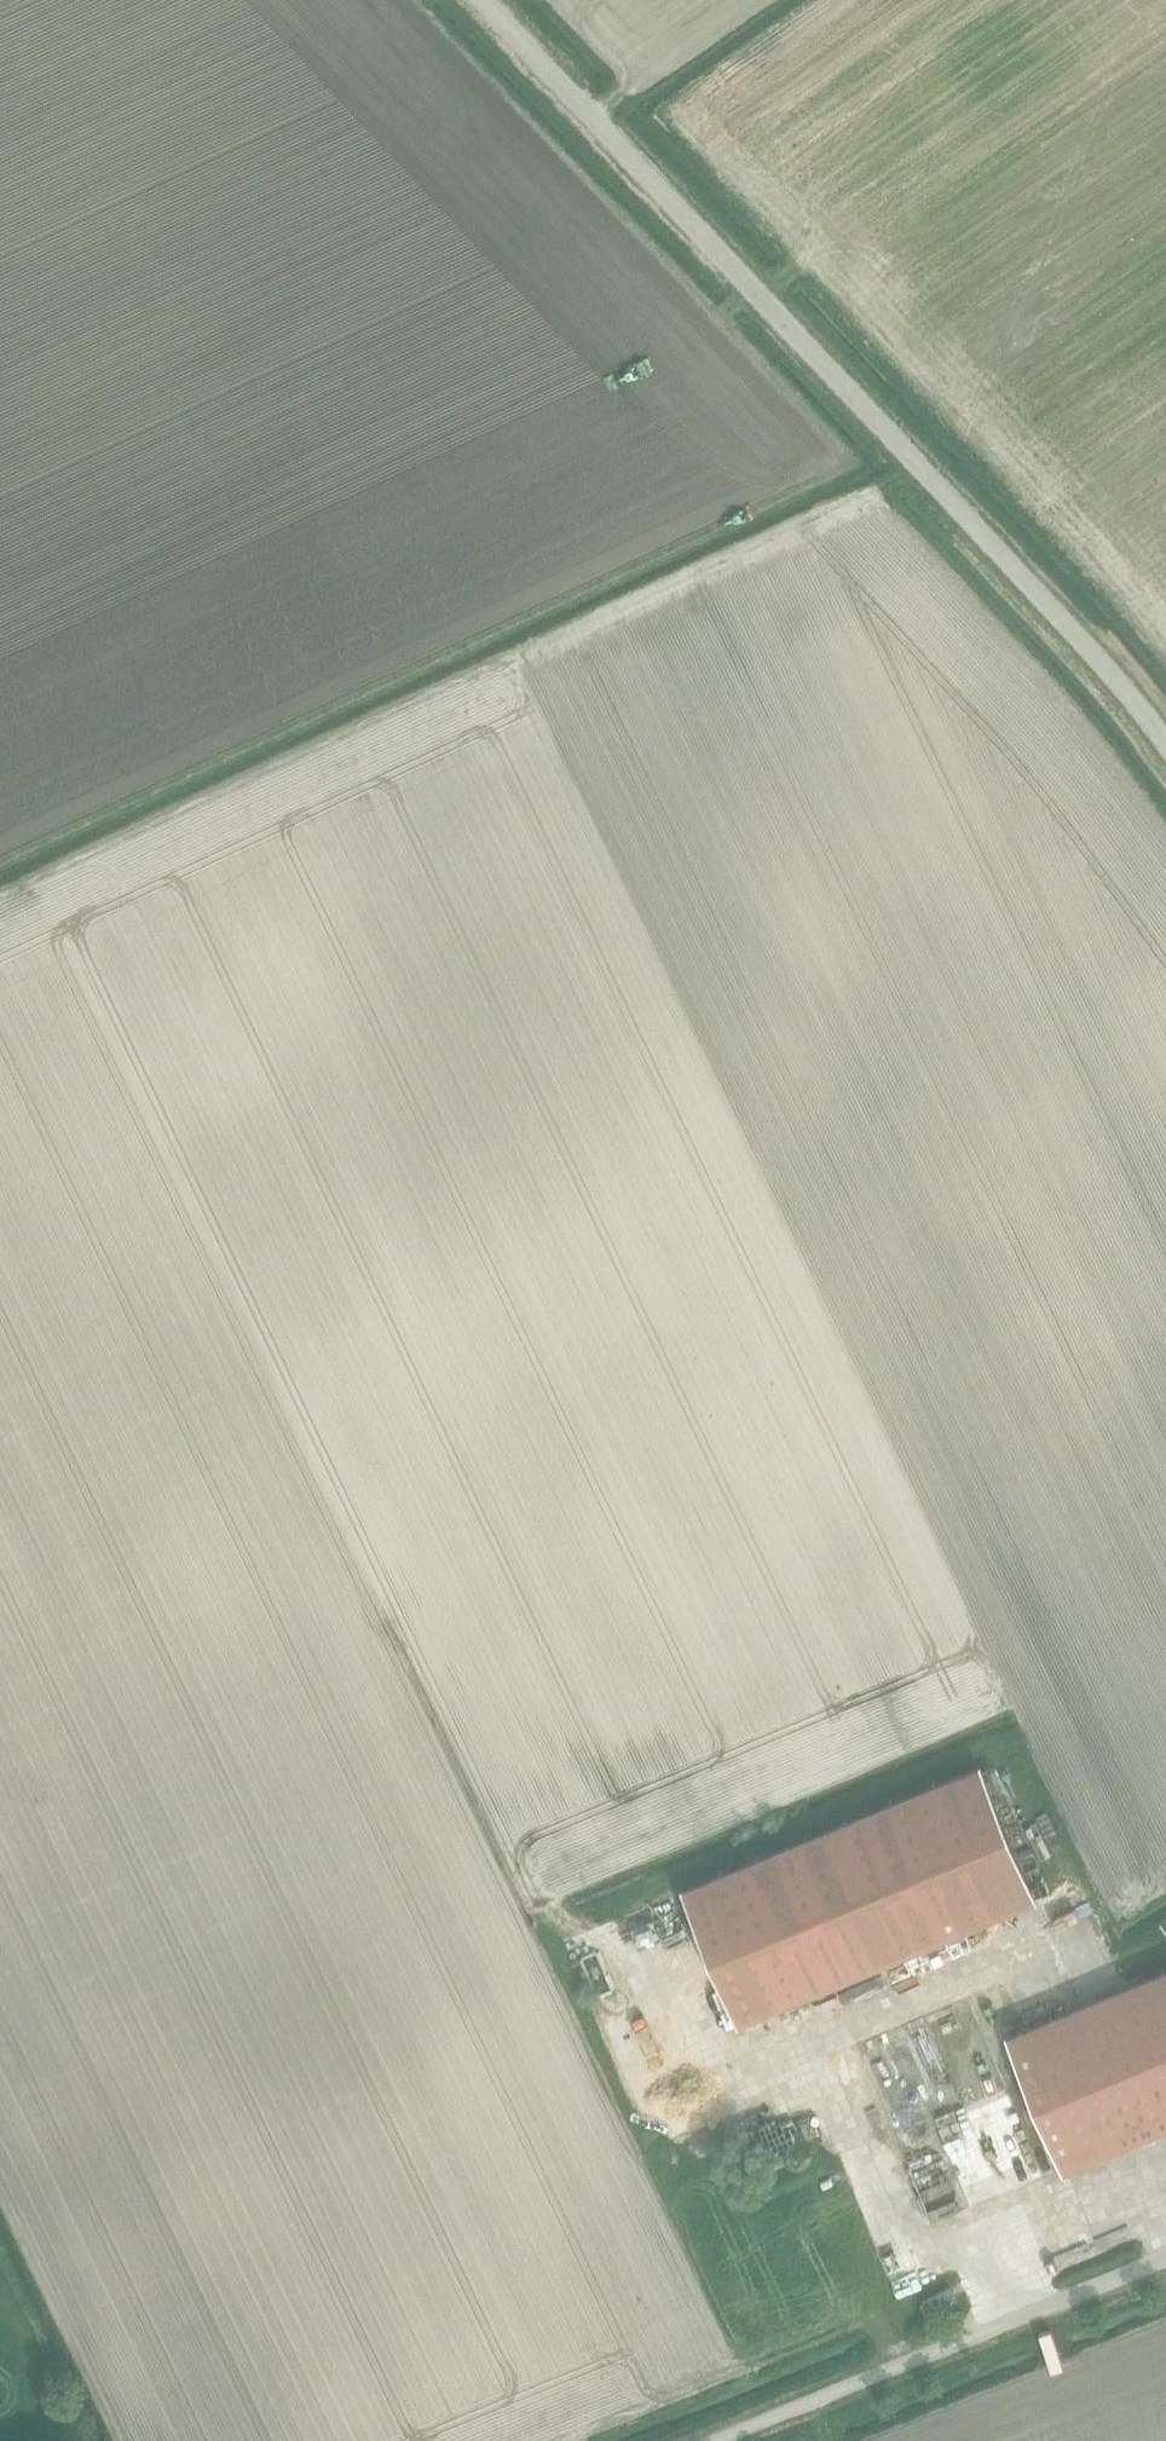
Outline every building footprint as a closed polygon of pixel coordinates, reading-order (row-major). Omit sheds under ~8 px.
[(1035,1899),(978,1762),(685,1884),(742,2020),(1035,1899)] [(1008,2033),(1064,2169),(1165,2126),(1165,1966),(1008,2033)] [(989,1980),(976,1985),(988,2014),(1001,2009),(989,1980)] [(815,2053),(831,2045),(810,2003),(794,2011),(815,2053)] [(985,2062),(981,2034),(966,2036),(962,2010),(947,2013),(955,2067),(985,2062)] [(913,2084),(919,2105),(937,2099),(930,2078),(913,2084)] [(914,2128),(896,2133),(906,2169),(924,2164),(914,2128)] [(942,2159),(953,2195),(982,2187),(971,2150),(942,2159)] [(1132,2197),(1098,2214),(1105,2229),(1140,2212),(1132,2197)]
